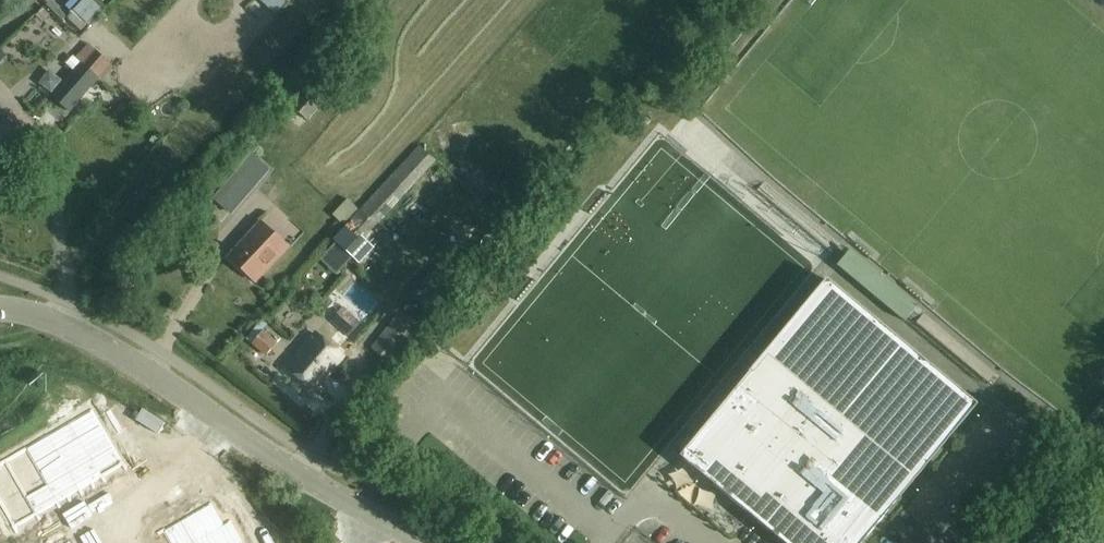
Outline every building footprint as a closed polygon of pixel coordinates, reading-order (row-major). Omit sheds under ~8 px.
[(286,2),(284,0),(256,0),(249,8),(266,23),(286,2)] [(43,9),(36,15),(43,21),(49,15),(43,9)] [(75,11),(69,18),(82,30),(88,24),(75,11)] [(68,110),(98,78),(81,63),(52,95),(68,110)] [(307,120),(334,88),(320,76),(297,103),(291,98),(282,108),(290,115),(294,109),(307,120)] [(0,122),(0,174),(27,144),(1,121),(0,122)] [(346,258),(436,161),(419,145),(329,242),(346,258)] [(230,213),(254,186),(237,171),(213,198),(230,213)] [(397,230),(434,191),(454,211),(463,202),(438,177),(429,187),(424,182),(387,221),(397,230)] [(347,200),(333,215),(343,225),(358,209),(347,200)] [(288,248),(259,222),(228,257),(255,281),(288,248)] [(756,365),(680,456),(784,542),(861,542),(976,405),(826,280),(756,365)] [(370,347),(388,361),(415,327),(397,313),(370,347)] [(252,344),(266,356),(276,343),(262,331),(252,344)] [(342,357),(314,334),(286,368),(314,390),(342,357)] [(55,387),(45,393),(51,402),(61,396),(55,387)] [(61,396),(51,402),(56,412),(66,406),(61,396)] [(12,412),(2,418),(8,427),(18,421),(12,412)] [(95,416),(73,428),(100,476),(122,463),(95,416)] [(18,421),(8,427),(13,437),(23,431),(18,421)] [(73,428),(51,441),(78,488),(100,476),(73,428)] [(51,441),(30,453),(57,501),(78,488),(51,441)] [(30,453),(8,466),(35,513),(57,501),(30,453)] [(414,467),(419,470),(424,463),(418,459),(414,467)] [(0,470),(0,504),(13,526),(35,513),(8,466),(0,470)] [(222,477),(212,482),(218,492),(228,487),(222,477)] [(165,530),(173,542),(193,542),(225,525),(212,502),(165,530)] [(193,542),(236,542),(225,525),(193,542)] [(261,526),(252,531),(257,541),(267,536),(261,526)] [(242,537),(246,542),(255,542),(257,541),(252,531),(242,537)]
